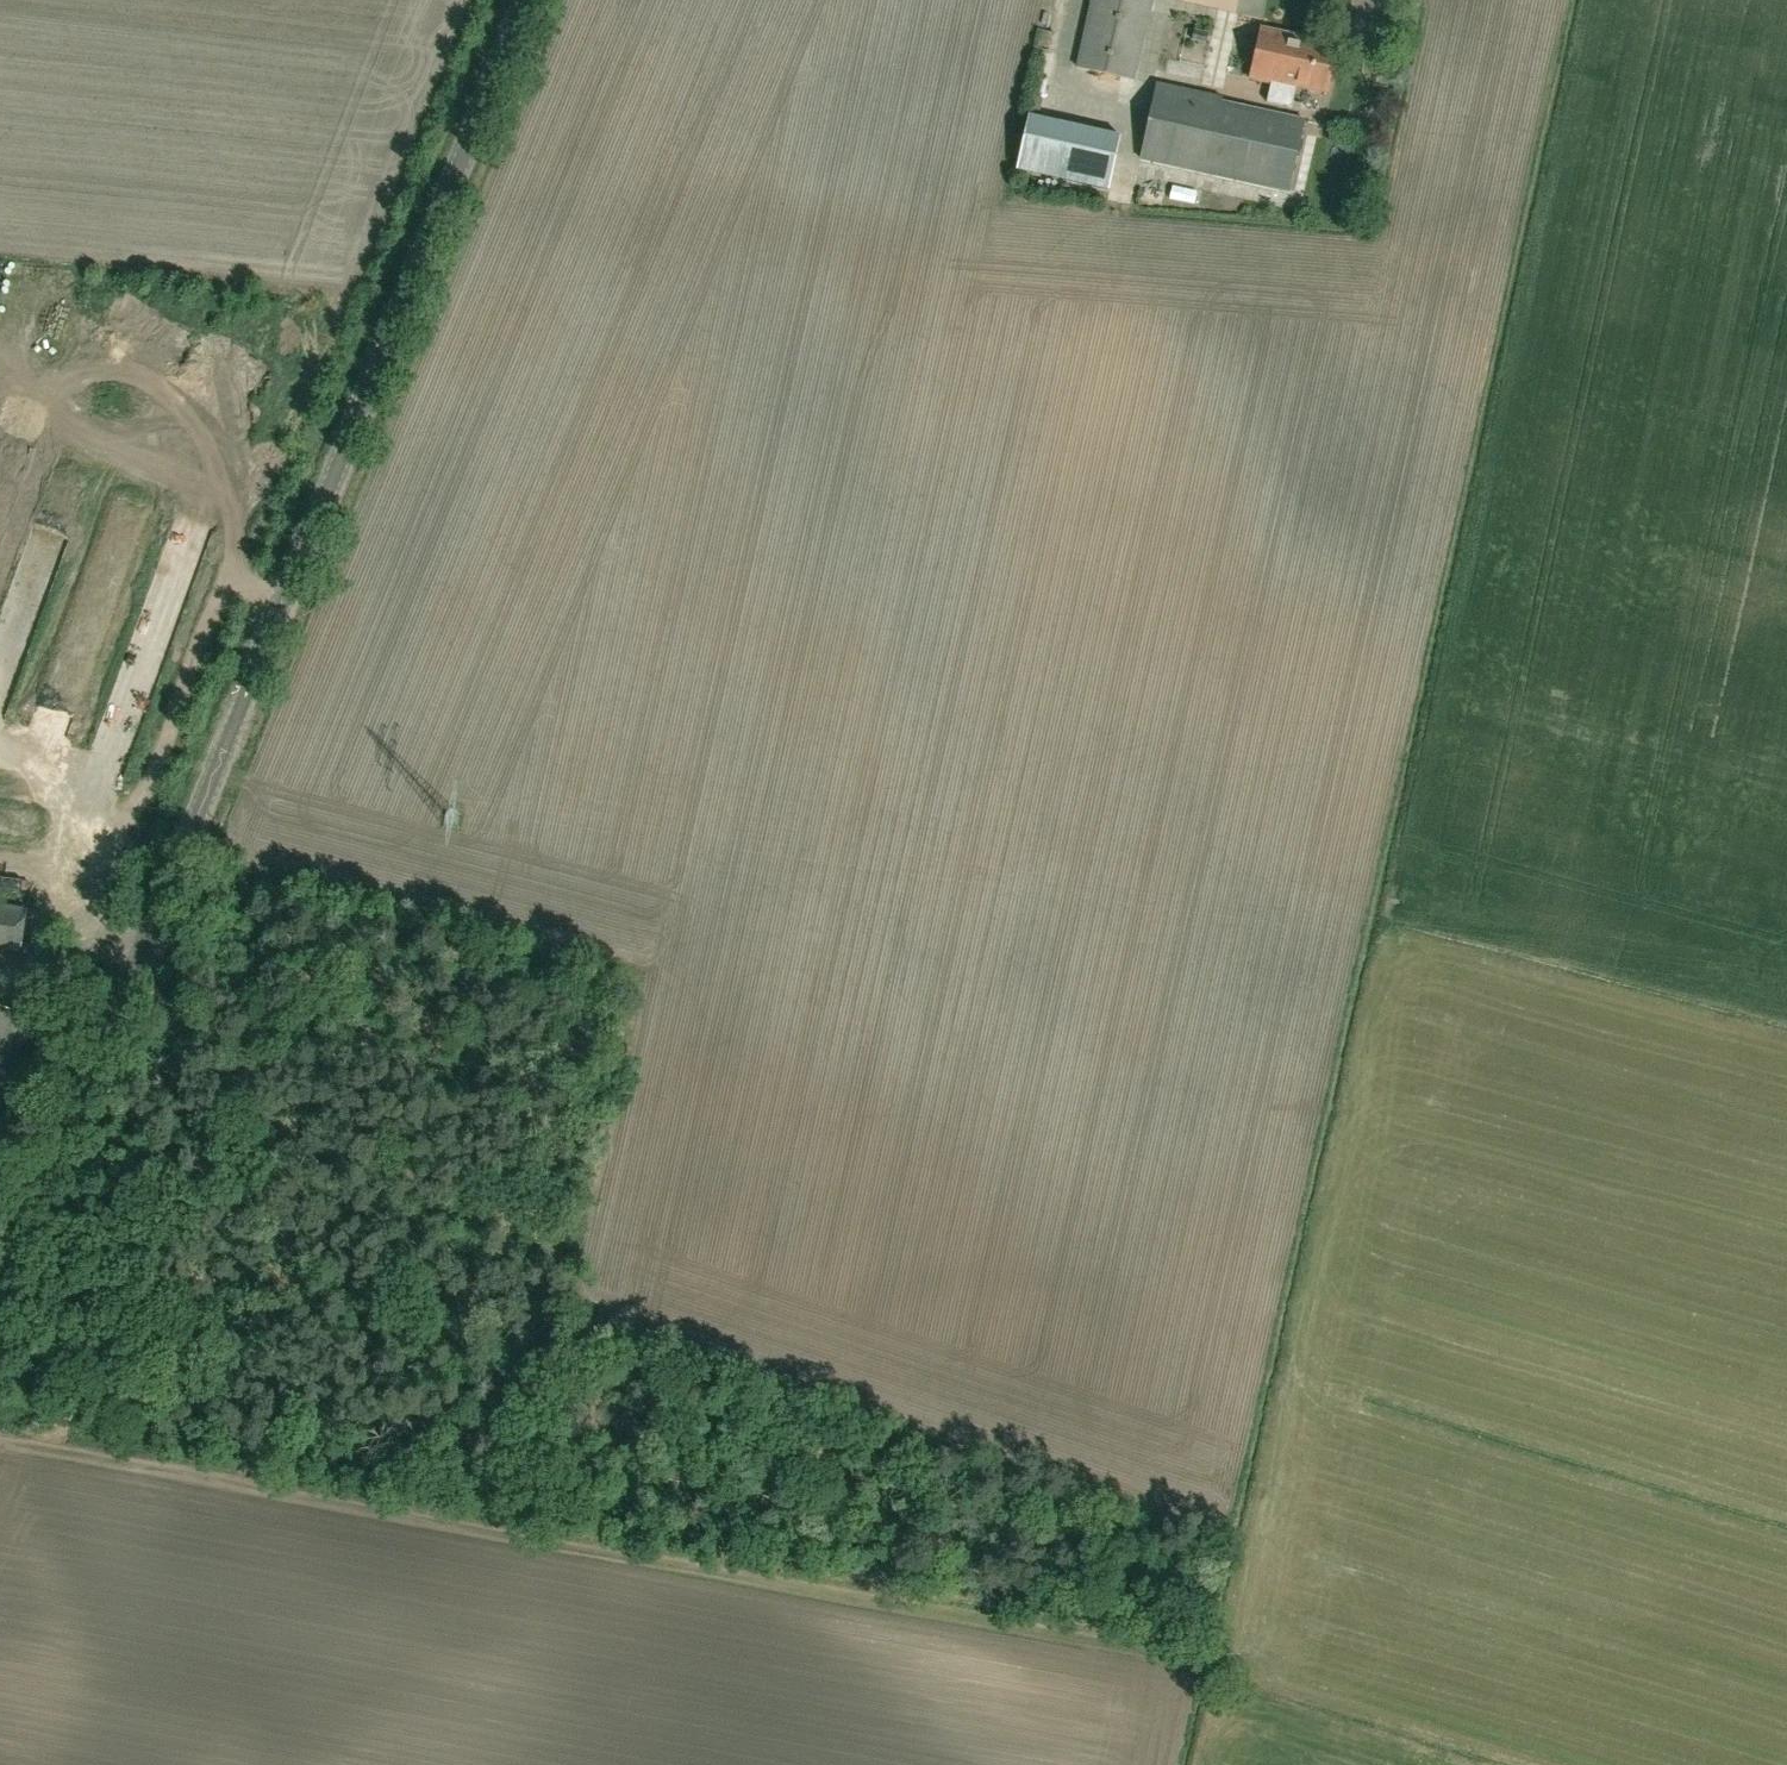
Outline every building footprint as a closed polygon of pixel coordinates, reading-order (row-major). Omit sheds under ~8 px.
[(1078,66),(1134,79),(1151,0),(1093,0),(1078,66)] [(1250,78),(1271,83),(1267,102),(1291,107),(1295,88),(1296,84),(1326,90),(1336,46),(1308,40),(1308,38),(1261,28),(1250,78)] [(1141,158),(1273,188),(1287,191),(1304,119),(1222,100),(1223,97),(1158,82),(1141,158)] [(1017,170),(1109,191),(1122,136),(1029,115),(1017,170)] [(25,909),(0,905),(0,948),(19,951),(25,909)] [(32,1017),(0,1006),(0,1107),(32,1017)]
